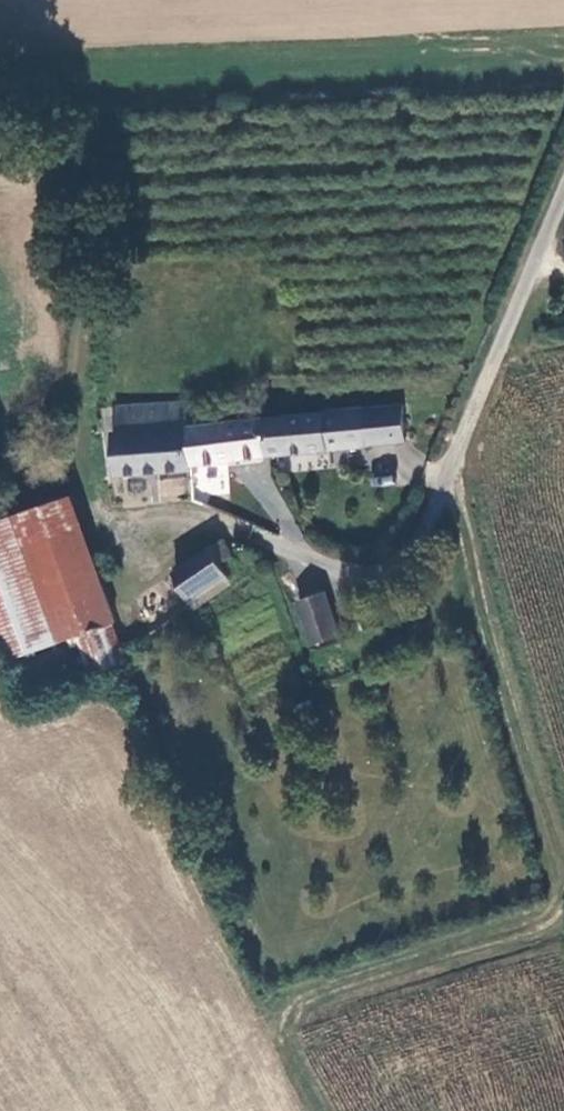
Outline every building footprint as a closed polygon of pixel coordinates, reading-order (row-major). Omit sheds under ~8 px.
[(127,473),(203,468),(203,461),(201,425),(199,401),(130,405),(130,429),(123,429),(127,473)] [(277,421),(279,457),(338,455),(338,454),(376,452),(376,451),(415,450),(413,414),(374,416),(374,415),(342,418),(277,421)] [(279,457),(277,421),(201,425),(203,461),(279,457)] [(0,523),(0,658),(73,635),(106,624),(115,621),(76,499),(0,523)] [(229,565),(239,558),(242,554),(231,539),(182,575),(198,602),(237,575),(229,565)] [(324,592),(299,601),(312,642),(338,633),(324,592)] [(106,624),(73,635),(86,675),(119,665),(106,624)]
